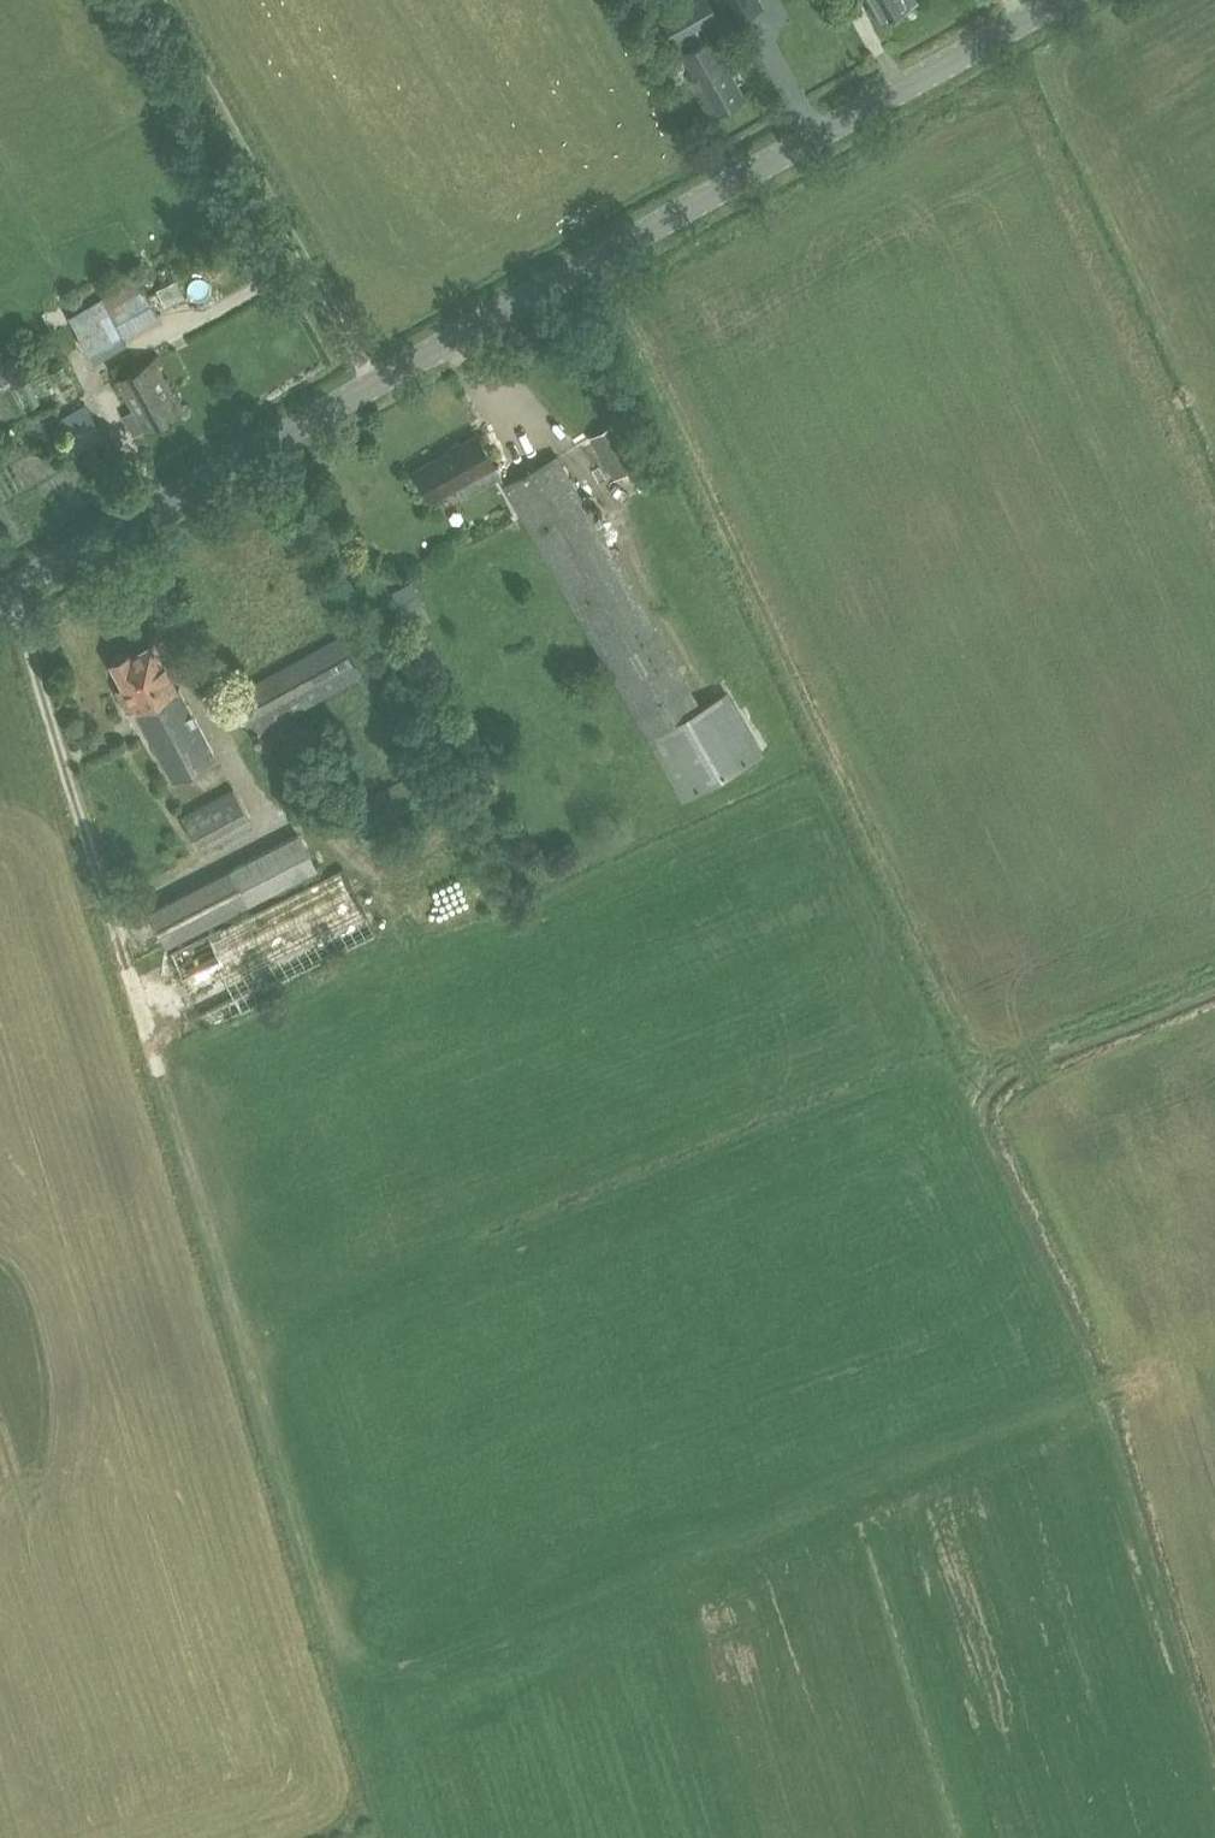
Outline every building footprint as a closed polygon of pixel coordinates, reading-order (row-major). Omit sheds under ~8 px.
[(687,31),(696,26),(717,15),(709,0),(695,0),(662,18),(673,39),(687,31)] [(881,18),(910,1),(909,0),(910,0),(871,0),(881,18)] [(719,47),(712,35),(703,39),(680,51),(694,77),(690,79),(707,110),(713,107),(714,109),(744,93),(719,47)] [(137,276),(101,296),(69,315),(94,358),(126,339),(123,334),(157,315),(137,276)] [(145,427),(182,406),(154,357),(117,377),(134,408),(124,413),(135,432),(144,426),(145,427)] [(68,413),(74,425),(66,429),(77,447),(101,433),(92,415),(85,403),(68,413)] [(114,439),(129,424),(115,410),(100,424),(114,439)] [(606,417),(584,428),(617,493),(644,479),(633,457),(628,459),(606,417)] [(427,462),(428,463),(415,470),(431,497),(443,490),(444,491),(457,484),(463,494),(479,485),(473,475),(494,462),(477,433),(427,462)] [(655,556),(636,523),(590,549),(595,558),(574,570),(585,588),(606,576),(609,582),(655,556)] [(387,583),(406,621),(425,611),(406,574),(387,583)] [(339,634),(231,695),(253,735),(362,675),(339,634)] [(137,712),(173,778),(215,755),(179,689),(177,690),(152,643),(131,654),(130,651),(112,662),(139,711),(137,712)] [(763,751),(728,692),(648,739),(683,798),(763,751)] [(251,821),(234,788),(182,816),(199,849),(251,821)] [(230,868),(230,869),(150,910),(168,945),(247,904),(248,905),(319,868),(301,831),(230,868)] [(317,916),(323,931),(364,914),(358,899),(317,916)]
